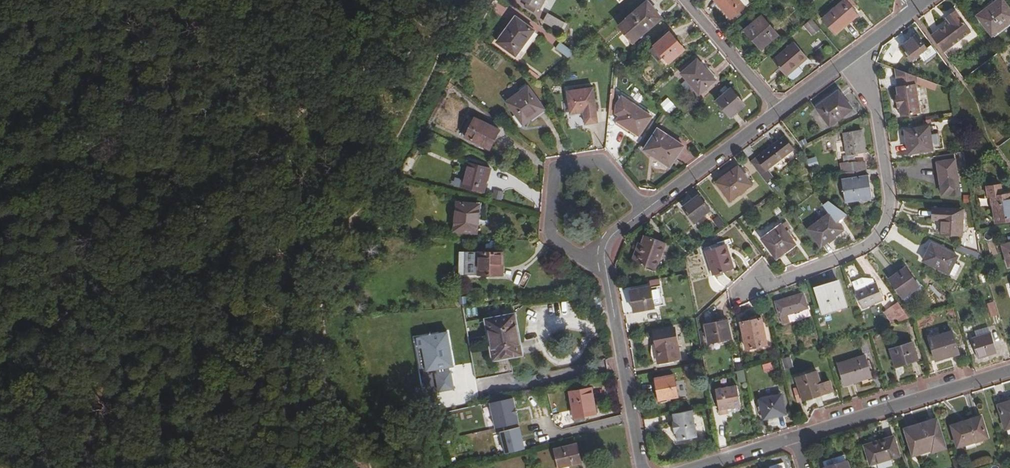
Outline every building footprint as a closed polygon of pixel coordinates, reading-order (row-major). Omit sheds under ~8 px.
[(537,11),(543,0),(518,0),(518,1),(525,4),(527,5),(525,9),(532,13),(534,9),(537,11)] [(730,21),(744,8),(737,0),(714,0),(713,0),(730,21)] [(835,36),(858,16),(850,7),(853,4),(850,0),(846,0),(822,20),(835,36)] [(864,2),(869,8),(876,3),(874,0),(866,0),(864,2)] [(993,36),(1009,24),(1009,9),(1004,0),(1000,0),(989,9),(991,12),(981,20),(993,36)] [(618,29),(633,45),(642,37),(641,35),(661,19),(653,10),(652,12),(645,4),(627,21),(618,29)] [(951,22),(932,35),(944,52),(972,31),(957,10),(947,17),(951,22)] [(543,23),(559,32),(564,24),(547,16),(543,23)] [(753,36),(763,48),(779,35),(762,16),(744,31),(750,38),(753,36)] [(497,45),(515,57),(532,32),(515,19),(509,27),(507,25),(500,35),(503,37),(497,45)] [(818,29),(810,20),(803,26),(811,35),(818,29)] [(598,35),(603,40),(614,31),(608,25),(598,35)] [(663,58),(669,63),(687,47),(673,31),(649,50),(659,62),(663,58)] [(900,48),(916,69),(924,63),(926,66),(939,56),(934,48),(928,52),(916,37),(900,48)] [(553,49),(567,58),(569,57),(573,53),(559,42),(553,49)] [(772,61),(785,77),(806,58),(793,43),(772,61)] [(458,64),(463,67),(470,54),(465,51),(458,64)] [(681,71),(699,92),(715,79),(697,57),(681,71)] [(897,88),(896,89),(897,97),(895,97),(897,109),(899,109),(900,118),(920,115),(916,86),(917,86),(916,78),(895,70),(897,88)] [(507,103),(525,128),(533,121),(530,117),(542,107),(526,85),(518,90),(520,94),(507,103)] [(714,101),(727,118),(744,107),(731,89),(714,101)] [(816,108),(830,127),(852,110),(838,91),(816,108)] [(597,126),(595,114),(592,93),(568,95),(569,106),(571,116),(578,116),(583,115),(585,128),(597,126)] [(665,113),(674,108),(668,97),(659,103),(665,113)] [(616,123),(638,138),(651,119),(630,104),(623,100),(618,107),(617,117),(619,119),(616,123)] [(463,140),(488,152),(496,134),(473,123),(472,124),(468,122),(460,137),(464,138),(463,140)] [(918,152),(941,149),(939,136),(936,137),(934,126),(914,129),(918,152)] [(643,151),(669,168),(683,146),(657,129),(643,151)] [(848,172),(863,170),(862,163),(854,163),(853,154),(863,152),(860,131),(844,133),(846,155),(842,155),(842,162),(847,162),(848,172)] [(407,160),(413,163),(425,140),(419,137),(407,160)] [(765,172),(792,151),(783,139),(749,164),(764,185),(772,180),(765,172)] [(957,184),(953,161),(952,155),(934,158),(935,164),(939,187),(957,184)] [(814,156),(805,159),(808,168),(817,165),(814,156)] [(459,190),(481,195),(487,170),(465,165),(459,190)] [(714,184),(728,202),(749,186),(736,168),(714,184)] [(853,205),(869,202),(866,177),(864,177),(863,170),(848,172),(840,173),(841,180),(839,181),(843,209),(854,208),(853,205)] [(1009,220),(1009,193),(1009,192),(1001,193),(999,183),(986,185),(987,196),(990,196),(994,222),(1009,220)] [(681,209),(693,223),(708,211),(697,197),(681,209)] [(803,231),(818,251),(842,233),(835,223),(844,216),(827,202),(820,207),(826,214),(803,231)] [(452,234),(474,237),(478,208),(455,205),(452,234)] [(938,236),(959,238),(961,212),(930,210),(929,222),(939,223),(938,236)] [(718,214),(713,218),(722,229),(727,225),(718,214)] [(760,241),(774,259),(793,245),(780,226),(760,241)] [(635,262),(655,270),(665,243),(645,236),(635,262)] [(1009,264),(1009,242),(999,245),(1005,265),(1009,264)] [(713,276),(733,270),(725,245),(705,251),(713,276)] [(920,264),(944,276),(949,265),(953,258),(929,246),(920,264)] [(463,276),(500,278),(501,252),(464,251),(463,276)] [(886,279),(899,298),(916,287),(903,268),(886,279)] [(819,311),(842,305),(836,284),(813,290),(819,311)] [(853,295),(861,312),(881,302),(873,285),(872,286),(854,295),(853,295)] [(632,311),(652,308),(652,307),(649,288),(629,291),(632,311)] [(784,315),(803,309),(799,294),(772,302),(779,324),(786,322),(784,315)] [(986,302),(989,317),(997,315),(994,300),(986,302)] [(883,311),(893,324),(906,320),(894,303),(883,311)] [(490,348),(517,343),(511,314),(484,319),(490,348)] [(743,349),(764,345),(759,319),(738,323),(743,349)] [(706,345),(726,342),(723,323),(703,327),(706,345)] [(656,363),(678,359),(673,329),(651,333),(656,363)] [(461,367),(466,367),(460,332),(430,337),(432,348),(436,348),(438,363),(440,363),(442,371),(449,370),(450,374),(448,375),(451,392),(466,389),(463,372),(462,372),(461,367)] [(932,361),(955,354),(949,332),(925,339),(932,361)] [(975,358),(996,352),(990,333),(969,339),(975,358)] [(370,355),(377,354),(374,342),(367,344),(370,355)] [(507,358),(519,355),(517,343),(490,348),(492,361),(489,361),(487,361),(490,379),(510,375),(507,358)] [(892,368),(914,361),(909,344),(887,350),(892,368)] [(841,386),(867,378),(861,357),(834,365),(841,386)] [(786,359),(779,361),(781,370),(789,369),(786,359)] [(800,401),(831,393),(830,386),(820,389),(816,373),(795,378),(800,401)] [(656,400),(675,397),(672,375),(653,378),(656,400)] [(718,417),(725,416),(725,412),(735,410),(738,406),(734,388),(713,391),(718,417)] [(580,417),(592,415),(587,389),(564,395),(569,419),(580,417)] [(762,419),(784,414),(780,395),(758,399),(762,419)] [(492,429),(514,424),(509,399),(486,404),(492,429)] [(1009,426),(1009,401),(997,404),(1005,428),(1009,426)] [(691,411),(670,414),(672,421),(670,421),(672,434),(673,434),(675,441),(695,438),(691,411)] [(956,446),(986,437),(980,416),(950,425),(956,446)] [(931,451),(944,447),(935,419),(904,428),(912,454),(930,448),(931,451)] [(521,450),(515,428),(496,433),(502,455),(521,450)] [(868,463),(897,455),(892,436),(862,444),(868,463)] [(578,464),(573,446),(551,451),(555,467),(562,467),(578,464)]
